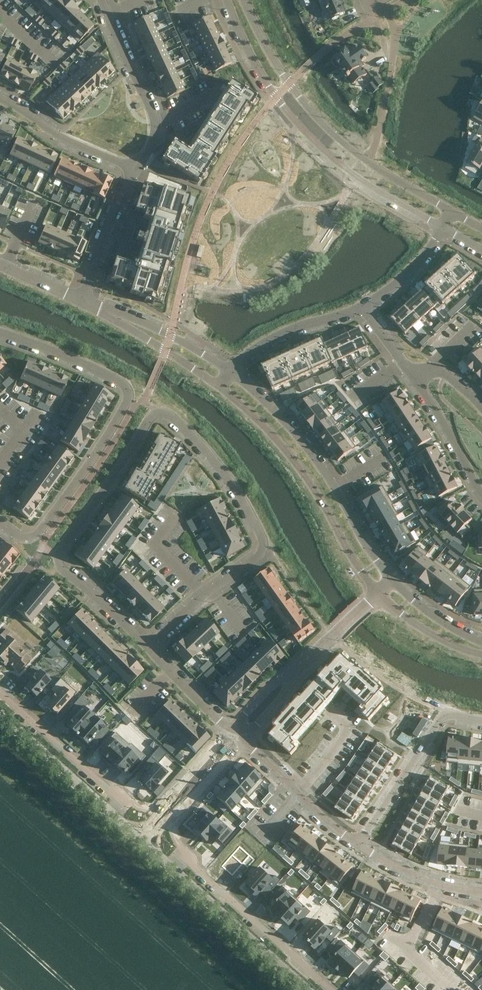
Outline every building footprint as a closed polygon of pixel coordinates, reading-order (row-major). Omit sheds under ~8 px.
[(38,4),(46,12),(58,0),(42,0),(38,4)] [(46,12),(54,20),(70,2),(68,0),(58,0),(46,12)] [(327,9),(332,20),(340,17),(339,16),(345,13),(342,4),(343,3),(342,0),(318,0),(323,11),(327,9)] [(70,2),(54,20),(62,27),(78,10),(70,2)] [(78,10),(62,27),(70,35),(85,18),(78,11),(79,10),(78,10)] [(150,15),(132,23),(137,33),(154,25),(150,15)] [(209,16),(192,24),(197,34),(214,25),(209,16)] [(85,18),(70,35),(78,43),(86,34),(88,33),(88,32),(94,26),(85,18)] [(154,25),(137,33),(141,42),(158,34),(154,25)] [(214,25),(197,34),(201,43),(218,34),(214,25)] [(158,34),(141,42),(145,51),(163,43),(158,34)] [(218,34),(201,43),(206,52),(223,44),(218,34)] [(163,43),(145,51),(150,61),(167,52),(163,43)] [(223,44),(206,52),(210,62),(228,53),(223,44)] [(360,45),(349,53),(346,49),(340,53),(342,56),(336,61),(341,67),(339,68),(346,78),(348,76),(348,77),(349,77),(354,83),(367,74),(362,67),(365,65),(362,61),(368,57),(360,45)] [(167,52),(150,61),(154,70),(171,62),(167,52)] [(97,53),(89,61),(106,79),(110,76),(111,77),(115,73),(114,72),(115,71),(109,65),(109,64),(108,63),(107,63),(107,62),(108,62),(103,56),(102,57),(97,53)] [(228,53),(210,62),(215,71),(232,62),(228,53)] [(0,73),(0,77),(9,81),(17,64),(8,59),(0,73)] [(89,61),(80,69),(98,88),(107,80),(106,79),(89,61)] [(171,62),(154,70),(158,79),(176,71),(171,62)] [(17,64),(9,81),(18,86),(27,69),(17,64)] [(27,69),(18,86),(28,92),(32,84),(33,84),(34,82),(33,82),(37,74),(27,69)] [(80,69),(72,77),(89,95),(93,91),(94,92),(98,88),(80,69)] [(176,71),(158,79),(163,88),(180,80),(176,71)] [(72,77),(63,85),(81,104),(82,104),(81,104),(85,100),(85,99),(89,95),(72,77)] [(368,86),(373,93),(379,89),(377,88),(382,84),(377,77),(372,80),(373,82),(368,86)] [(173,141),(161,160),(165,162),(174,168),(175,167),(199,182),(209,165),(220,149),(228,137),(235,125),(243,113),(248,105),(250,107),(256,97),(230,80),(226,87),(229,89),(189,151),(173,141)] [(180,80),(163,88),(167,98),(184,90),(180,80)] [(63,85),(55,93),(72,111),(73,112),(81,104),(63,85)] [(55,93),(46,101),(50,106),(54,112),(55,111),(56,111),(55,112),(57,113),(63,119),(64,119),(65,120),(69,116),(68,115),(72,111),(55,93)] [(474,118),(481,122),(481,100),(481,99),(475,111),(477,112),(474,118)] [(0,138),(0,143),(7,147),(16,130),(7,125),(0,138)] [(13,147),(9,155),(19,159),(27,142),(17,137),(14,145),(13,145),(12,147),(13,147)] [(467,162),(480,170),(481,166),(481,138),(467,162)] [(27,142),(19,159),(29,164),(37,146),(27,142)] [(37,146),(29,164),(39,168),(47,151),(37,146)] [(47,151),(39,168),(49,173),(57,156),(47,151)] [(61,158),(53,176),(63,181),(72,163),(71,163),(61,158)] [(72,163),(63,181),(73,185),(82,167),(81,166),(81,168),(76,165),(77,165),(72,163)] [(82,167),(73,185),(83,190),(92,171),(82,167)] [(92,171),(83,190),(92,194),(100,177),(92,173),(92,171)] [(100,177),(92,194),(103,199),(104,197),(104,198),(108,191),(107,190),(108,189),(111,182),(112,180),(101,175),(100,177)] [(110,278),(109,281),(131,288),(129,293),(131,293),(139,296),(141,297),(141,296),(145,298),(154,301),(157,302),(161,303),(163,303),(168,286),(177,258),(179,253),(184,236),(186,230),(188,225),(195,198),(194,198),(191,197),(190,197),(189,197),(185,196),(163,189),(162,188),(146,183),(144,183),(143,186),(142,186),(140,192),(141,192),(140,195),(139,195),(139,196),(139,197),(135,208),(135,210),(136,210),(145,213),(143,218),(149,220),(152,211),(155,212),(147,235),(134,231),(135,231),(133,231),(130,242),(131,242),(144,246),(137,269),(134,268),(135,265),(117,259),(115,258),(115,260),(113,267),(112,267),(112,268),(113,269),(110,278)] [(0,209),(0,227),(3,228),(3,227),(11,211),(2,206),(0,209)] [(45,225),(38,242),(47,247),(48,247),(56,229),(45,225)] [(56,229),(48,247),(53,250),(53,249),(58,251),(66,234),(56,229)] [(66,234),(58,251),(67,255),(67,257),(76,238),(66,234)] [(76,238),(67,257),(78,261),(79,259),(80,257),(86,243),(76,238)] [(458,255),(442,269),(460,289),(460,288),(475,274),(475,275),(476,273),(475,272),(460,255),(459,254),(458,255)] [(426,283),(425,284),(426,285),(427,286),(441,301),(442,303),(443,304),(444,303),(459,289),(442,269),(426,284),(426,283)] [(427,286),(420,292),(434,308),(441,301),(427,286)] [(420,292),(413,299),(427,314),(434,308),(420,292)] [(413,299),(406,305),(419,321),(427,314),(413,299)] [(399,311),(398,312),(412,327),(414,326),(413,326),(419,321),(406,305),(399,311)] [(392,317),(391,318),(392,319),(406,334),(407,333),(406,332),(412,327),(398,312),(393,317),(392,317)] [(358,328),(351,332),(360,351),(367,347),(367,348),(368,347),(368,345),(360,329),(360,327),(358,328)] [(351,332),(342,336),(351,354),(358,351),(360,351),(351,332)] [(342,336),(334,340),(342,358),(351,354),(342,336)] [(321,338),(302,347),(313,371),(332,362),(332,363),(334,363),(334,362),(325,344),(323,339),(322,338),(321,338)] [(334,340),(325,344),(334,362),(342,358),(334,340)] [(302,347),(282,356),(293,380),(294,380),(312,371),(313,371),(302,347)] [(465,364),(473,372),(481,363),(481,350),(481,349),(465,364)] [(263,365),(262,365),(262,367),(262,366),(272,388),(273,389),(274,389),(274,388),(292,380),(293,380),(282,356),(263,365)] [(38,366),(28,361),(24,369),(23,371),(20,379),(30,383),(38,366)] [(473,372),(474,373),(475,373),(481,379),(481,378),(481,363),(473,372)] [(38,366),(30,383),(40,388),(48,370),(38,366)] [(58,374),(48,370),(40,388),(50,392),(58,374)] [(58,374),(50,392),(60,397),(64,389),(65,387),(68,379),(67,379),(67,378),(58,374)] [(114,396),(103,390),(102,389),(94,384),(88,394),(108,406),(114,396)] [(401,390),(379,404),(385,414),(407,400),(401,390)] [(108,406),(88,394),(83,403),(99,413),(105,404),(108,406)] [(311,396),(297,407),(303,414),(302,415),(303,415),(318,404),(317,403),(311,396)] [(407,400),(385,414),(386,415),(390,412),(395,421),(393,422),(394,423),(412,410),(407,402),(408,401),(407,400)] [(318,404),(303,415),(308,423),(327,408),(325,409),(319,402),(317,403),(318,404)] [(99,413),(83,403),(77,412),(95,423),(96,421),(95,421),(95,420),(99,413)] [(327,408),(308,423),(315,431),(315,430),(329,419),(333,417),(327,408)] [(412,410),(394,423),(400,432),(398,433),(419,419),(412,410)] [(95,423),(77,412),(72,422),(89,432),(95,423)] [(329,419),(315,430),(321,438),(335,427),(335,426),(329,419)] [(419,419),(398,433),(404,443),(426,428),(425,428),(419,419)] [(89,432),(72,422),(66,431),(83,442),(89,432)] [(335,427),(321,438),(326,445),(327,446),(341,435),(345,432),(344,431),(342,432),(336,425),(335,426),(335,427)] [(426,428),(404,443),(405,443),(409,440),(414,449),(415,450),(432,439),(428,434),(430,433),(426,428)] [(83,442),(66,431),(60,441),(78,451),(83,442)] [(341,435),(327,446),(333,453),(347,442),(350,439),(345,432),(341,435)] [(169,464),(180,445),(159,433),(149,452),(169,464)] [(347,442),(333,453),(338,461),(345,456),(347,455),(346,455),(357,447),(350,439),(347,442)] [(73,457),(66,452),(67,451),(58,446),(51,455),(67,466),(73,458),(73,457)] [(436,446),(414,458),(419,468),(443,456),(442,456),(441,456),(436,446)] [(169,464),(149,452),(138,470),(159,482),(169,464)] [(67,466),(51,455),(45,463),(60,475),(67,466)] [(443,456),(419,468),(419,469),(420,468),(425,477),(424,478),(447,467),(444,462),(445,461),(443,456)] [(60,475),(45,463),(38,472),(54,484),(60,475)] [(447,467),(424,478),(429,488),(453,476),(452,475),(451,475),(447,467)] [(159,482),(138,470),(135,469),(124,489),(145,501),(155,482),(158,484),(159,482)] [(54,484),(38,472),(32,481),(48,492),(54,484)] [(453,476),(429,488),(430,489),(434,487),(439,497),(458,487),(453,476)] [(48,492),(32,481),(26,490),(41,501),(47,493),(48,492)] [(383,485),(361,498),(367,508),(385,498),(389,496),(389,495),(383,485)] [(41,501),(26,490),(19,499),(35,510),(41,501)] [(138,507),(122,494),(115,504),(131,516),(138,507)] [(385,498),(367,508),(372,517),(390,507),(394,504),(389,496),(385,498)] [(225,508),(220,498),(200,508),(205,518),(225,508)] [(35,510),(19,499),(13,507),(13,508),(20,513),(19,513),(21,514),(28,519),(35,510)] [(446,502),(436,511),(441,516),(437,519),(446,528),(450,525),(449,524),(464,510),(463,510),(464,509),(461,505),(460,506),(455,502),(450,507),(446,502)] [(131,516),(115,504),(109,512),(125,524),(131,516)] [(390,507),(372,517),(378,527),(395,516),(396,517),(399,515),(393,506),(394,505),(394,504),(390,507)] [(225,508),(205,518),(210,528),(228,518),(227,517),(226,517),(222,510),(225,508)] [(464,510),(449,524),(450,525),(462,538),(472,529),(467,524),(472,519),(464,510)] [(125,524),(109,512),(102,521),(119,533),(125,524)] [(395,516),(378,527),(383,536),(401,526),(400,525),(396,517),(395,516)] [(233,528),(228,518),(210,528),(215,537),(233,528)] [(119,533),(102,521),(96,530),(112,542),(119,533)] [(401,526),(383,536),(389,545),(406,535),(410,532),(405,523),(400,525),(401,526)] [(238,537),(233,528),(215,537),(220,547),(238,537)] [(112,542),(96,530),(95,531),(96,532),(90,539),(106,550),(112,542)] [(406,535),(389,545),(394,555),(396,554),(399,555),(404,552),(404,550),(416,542),(410,532),(406,535)] [(244,547),(238,537),(220,547),(226,557),(244,547)] [(462,553),(466,547),(454,538),(450,543),(462,553)] [(106,550),(90,539),(84,547),(81,545),(81,546),(99,559),(106,550)] [(4,542),(0,547),(0,554),(13,564),(20,555),(4,542)] [(99,559),(81,546),(74,555),(84,562),(85,564),(86,563),(93,568),(99,559)] [(419,546),(403,567),(412,574),(425,557),(426,557),(428,553),(419,546)] [(0,554),(0,567),(5,572),(12,563),(13,564),(0,554)] [(425,557),(412,574),(420,580),(434,563),(433,563),(426,557),(425,557)] [(434,563),(420,580),(429,587),(442,570),(445,566),(436,559),(433,563),(434,563)] [(442,570),(429,587),(430,588),(431,587),(438,593),(451,577),(454,573),(445,566),(442,570)] [(260,589),(277,577),(270,568),(254,580),(260,589)] [(119,591),(133,577),(125,569),(119,575),(118,575),(117,577),(111,583),(119,591)] [(451,577),(438,593),(447,599),(459,583),(462,579),(454,573),(451,577)] [(59,588),(52,583),(52,582),(51,581),(44,576),(43,576),(37,584),(52,597),(59,588)] [(127,598),(140,585),(133,577),(119,591),(127,598)] [(282,586),(276,578),(277,577),(260,589),(267,598),(282,586)] [(459,583),(447,599),(456,606),(471,586),(462,579),(459,583)] [(52,597),(37,584),(37,585),(30,593),(45,605),(49,600),(52,597)] [(135,606),(148,593),(140,585),(127,598),(127,599),(134,606),(135,606)] [(288,595),(282,586),(267,598),(273,606),(289,594),(288,595)] [(472,605),(472,611),(474,613),(474,615),(481,615),(481,589),(474,590),(474,604),(472,605)] [(45,605),(30,593),(23,601),(38,614),(45,605)] [(142,614),(156,601),(148,593),(135,606),(142,614)] [(296,603),(289,594),(273,606),(279,615),(296,603)] [(38,614),(23,601),(16,609),(16,610),(22,615),(22,616),(24,617),(30,622),(38,614)] [(158,614),(164,608),(156,601),(142,614),(150,622),(156,616),(158,615),(158,614)] [(301,612),(295,604),(296,604),(296,603),(279,615),(286,624),(302,612),(301,612)] [(89,617),(81,609),(67,624),(75,631),(89,617)] [(307,621),(304,617),(305,617),(302,612),(286,624),(291,632),(307,621)] [(97,625),(89,617),(75,631),(82,639),(97,625)] [(219,632),(206,618),(198,626),(197,626),(211,640),(219,632)] [(315,630),(308,620),(307,621),(291,632),(299,642),(300,641),(306,637),(306,636),(307,636),(308,636),(314,632),(314,631),(315,630)] [(97,625),(82,639),(90,647),(104,633),(96,626),(97,625)] [(211,640),(197,626),(193,630),(189,634),(203,648),(211,640)] [(0,635),(0,659),(2,661),(1,662),(5,666),(8,663),(18,672),(27,663),(22,658),(26,653),(8,637),(11,634),(6,629),(0,635)] [(111,641),(104,633),(90,647),(98,654),(111,641)] [(203,648),(189,634),(182,641),(181,640),(195,655),(203,648)] [(268,639),(260,647),(276,663),(284,656),(268,639)] [(195,655),(181,640),(173,648),(174,650),(176,652),(187,663),(195,655)] [(119,648),(111,641),(98,654),(105,662),(119,648)] [(276,663),(260,647),(252,654),(265,668),(273,661),(275,664),(276,663)] [(126,655),(119,648),(105,662),(113,669),(128,655),(126,654),(126,655)] [(265,668),(252,654),(244,662),(258,676),(259,675),(265,668)] [(277,727),(270,735),(291,754),(301,744),(296,740),(343,687),(363,705),(358,710),(370,719),(388,698),(381,692),(383,689),(342,654),(329,668),(328,667),(302,696),(301,695),(273,725),(277,727)] [(135,662),(128,655),(113,669),(121,677),(135,662)] [(143,670),(135,662),(121,677),(129,685),(143,670)] [(258,676),(244,662),(236,669),(251,684),(258,676)] [(33,668),(21,682),(26,686),(24,688),(29,693),(30,691),(36,697),(39,693),(40,693),(41,692),(41,691),(51,680),(39,670),(37,672),(33,668)] [(251,684),(236,669),(236,670),(228,677),(243,692),(251,684)] [(243,692),(228,677),(221,684),(235,699),(243,692)] [(52,699),(45,707),(51,712),(52,711),(55,714),(56,715),(57,714),(57,713),(76,692),(61,678),(50,690),(55,694),(51,698),(52,699)] [(235,699),(221,684),(212,692),(227,707),(235,699)] [(163,722),(177,707),(169,700),(155,714),(163,722)] [(72,718),(66,726),(75,734),(75,735),(76,736),(94,716),(84,708),(83,706),(80,710),(75,706),(68,714),(72,718)] [(171,730),(185,715),(177,707),(163,722),(171,730)] [(179,737),(193,722),(185,715),(171,730),(179,737)] [(94,716),(76,736),(78,737),(87,745),(92,740),(94,738),(98,742),(109,730),(94,716)] [(186,744),(200,729),(197,726),(193,722),(179,737),(186,744)] [(195,753),(209,738),(200,729),(186,744),(195,753)] [(115,732),(98,751),(102,754),(100,756),(111,766),(131,743),(129,745),(115,732)] [(446,741),(445,747),(448,749),(446,762),(458,763),(458,764),(461,738),(460,738),(449,737),(448,740),(446,741)] [(461,738),(458,764),(469,765),(472,739),(461,738)] [(469,765),(481,766),(481,754),(481,740),(472,739),(469,765)] [(131,743),(111,766),(113,764),(121,771),(122,772),(122,773),(124,774),(126,771),(129,775),(145,757),(131,743)] [(378,743),(372,752),(390,763),(396,755),(378,743)] [(372,752),(367,759),(385,771),(390,763),(372,752)] [(367,759),(362,767),(379,779),(385,771),(367,759)] [(244,763),(237,772),(251,785),(259,777),(244,763)] [(151,764),(137,781),(148,791),(162,774),(151,764)] [(362,767),(357,775),(374,787),(379,779),(362,767)] [(237,772),(229,780),(244,793),(251,785),(237,772)] [(357,775),(351,783),(369,795),(374,787),(357,775)] [(430,778),(426,785),(444,795),(448,788),(449,787),(448,786),(432,777),(431,776),(430,778)] [(229,780),(222,788),(237,801),(244,793),(229,780)] [(351,783),(346,791),(363,803),(369,795),(351,783)] [(426,785),(421,793),(440,804),(444,795),(426,785)] [(222,788),(215,796),(229,810),(237,801),(222,788)] [(346,791),(340,799),(358,811),(363,803),(346,791)] [(421,793),(417,802),(435,812),(440,804),(421,793)] [(340,799),(335,808),(353,820),(358,811),(340,799)] [(417,802),(412,811),(430,821),(435,812),(417,802)] [(272,846),(301,816),(291,806),(262,836),(272,846)] [(197,824),(192,829),(201,837),(215,822),(201,810),(192,819),(197,824)] [(412,811),(407,819),(425,829),(430,821),(412,811)] [(256,828),(263,820),(260,817),(253,825),(256,828)] [(407,819),(402,828),(421,838),(425,829),(407,819)] [(215,822),(201,837),(211,845),(216,840),(220,844),(229,835),(215,822)] [(302,824),(287,844),(295,851),(311,831),(302,824)] [(402,828),(398,836),(416,846),(421,838),(402,828)] [(311,831),(295,851),(296,852),(298,849),(306,855),(303,858),(304,858),(320,838),(311,831)] [(393,843),(393,845),(394,845),(410,854),(411,855),(412,853),(416,846),(398,836),(394,843),(393,843)] [(320,838),(304,858),(312,865),(328,845),(320,838)] [(440,841),(437,864),(447,865),(447,866),(450,842),(440,841)] [(450,842),(447,866),(457,867),(459,845),(450,844),(451,842),(450,842)] [(235,845),(218,863),(229,873),(240,861),(246,866),(254,857),(248,851),(245,854),(235,845)] [(328,845),(312,865),(313,865),(315,862),(323,868),(320,872),(337,852),(328,845)] [(459,845),(457,867),(466,868),(469,846),(459,845)] [(469,846),(466,868),(467,868),(467,867),(476,868),(478,848),(478,850),(469,849),(469,846)] [(337,852),(320,872),(328,879),(344,859),(337,854),(338,853),(337,852)] [(344,859),(328,879),(329,879),(330,878),(338,885),(353,866),(344,859)] [(363,870),(351,893),(362,898),(373,875),(363,870)] [(373,875),(362,898),(371,902),(370,904),(371,904),(382,880),(373,875)] [(262,882),(251,894),(260,902),(276,884),(268,876),(267,877),(263,881),(262,882)] [(382,880),(371,904),(380,909),(392,885),(382,880)] [(392,885),(380,909),(390,913),(402,890),(392,885)] [(277,902),(272,908),(277,912),(275,914),(280,918),(295,901),(281,888),(272,898),(277,902)] [(402,890),(390,913),(391,914),(392,912),(400,916),(400,917),(411,896),(403,892),(403,891),(402,890)] [(411,896),(400,917),(410,922),(421,901),(411,896)] [(295,901),(280,918),(289,926),(296,919),(300,923),(309,913),(295,901)] [(443,907),(431,929),(442,935),(453,912),(443,907)] [(453,912),(442,935),(451,939),(463,917),(453,912)] [(463,917),(451,939),(461,944),(473,922),(463,917)] [(318,919),(302,938),(313,948),(323,936),(329,941),(337,932),(331,926),(329,929),(318,919)] [(473,922),(461,944),(471,949),(481,928),(474,923),(474,922),(473,922)] [(471,949),(481,954),(481,952),(481,928),(471,949)] [(337,956),(332,962),(341,970),(355,955),(341,942),(332,952),(337,956)] [(341,970),(339,972),(348,980),(355,972),(360,977),(368,967),(355,955),(341,970)] [(371,989),(387,989),(391,986),(377,974),(368,983),(373,988),(371,989)]
